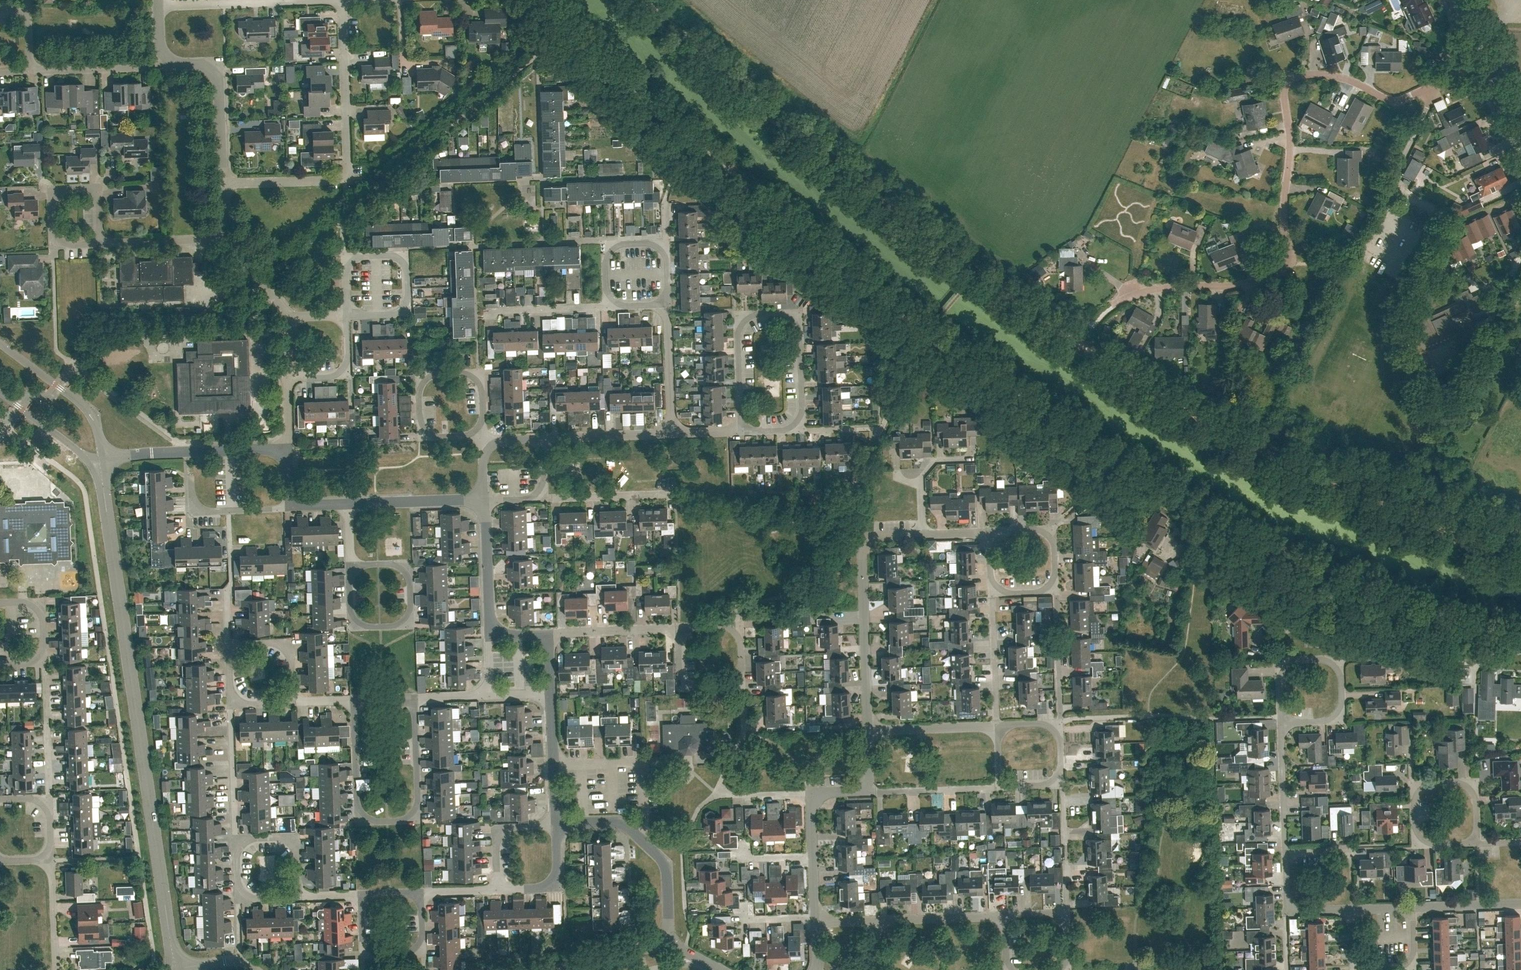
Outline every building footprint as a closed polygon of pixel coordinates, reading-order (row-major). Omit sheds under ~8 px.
[(1429,22),(1434,20),(1426,2),(1420,5),(1418,0),(1402,0),(1404,6),(1407,5),(1409,10),(1413,20),(1406,23),(1405,25),(1408,30),(1409,31),(1421,25),(1422,29),(1424,30),(1425,31),(1430,29),(1431,27),(1430,25),(1429,22)] [(1370,4),(1369,4),(1372,11),(1373,10),(1377,8),(1374,2),(1370,4)] [(1296,11),(1287,14),(1286,14),(1288,20),(1273,25),(1275,32),(1275,33),(1276,33),(1278,41),(1304,33),(1299,17),(1304,15),(1300,4),(1294,6),(1296,11)] [(486,51),(486,42),(499,42),(499,41),(499,25),(506,25),(506,9),(484,9),(484,10),(485,10),(485,21),(471,22),(471,24),(469,24),(469,41),(478,41),(478,43),(479,43),(479,51),(486,51)] [(420,25),(420,32),(433,32),(433,35),(452,34),(452,18),(436,19),(435,11),(419,12),(420,24),(419,24),(419,26),(420,25)] [(318,23),(317,22),(316,16),(300,17),(300,30),(307,30),(308,37),(310,37),(326,36),(326,23),(318,23)] [(245,21),(238,21),(238,31),(238,33),(239,34),(239,35),(240,36),(241,37),(242,38),(243,39),(244,39),(245,39),(246,39),(246,41),(256,40),(256,41),(269,41),(269,37),(275,37),(275,19),(263,19),(263,22),(252,23),(252,18),(245,19),(245,21)] [(1347,33),(1345,26),(1321,34),(1323,40),(1320,41),(1328,63),(1344,58),(1337,36),(1347,33)] [(329,49),(328,36),(326,36),(310,37),(310,43),(303,44),(304,57),(310,56),(320,56),(320,50),(321,49),(329,49)] [(1420,42),(1414,41),(1414,46),(1418,46),(1417,56),(1426,57),(1427,47),(1426,47),(1420,46),(1420,42)] [(285,50),(293,50),(293,42),(285,42),(285,50)] [(447,57),(458,56),(457,45),(447,46),(447,57)] [(1362,46),(1356,60),(1368,60),(1368,64),(1376,64),(1376,70),(1401,70),(1401,52),(1380,52),(1380,45),(1368,45),(1368,46),(1362,46)] [(386,73),(389,72),(389,57),(374,57),(374,65),(361,65),(362,74),(363,73),(364,82),(368,82),(368,83),(387,82),(387,81),(386,73)] [(286,73),(295,73),(295,65),(286,66),(286,73)] [(330,90),(328,90),(328,82),(330,82),(330,75),(324,75),(324,66),(306,66),(307,76),(310,76),(311,90),(311,91),(330,90)] [(244,95),(246,94),(246,92),(253,92),(253,87),(263,87),(263,74),(266,74),(265,67),(250,68),(250,74),(237,75),(237,92),(239,92),(239,94),(241,95),(242,96),(244,95)] [(442,87),(446,90),(454,78),(441,69),(420,70),(421,88),(442,87)] [(127,83),(114,84),(114,93),(105,93),(106,109),(119,108),(119,110),(127,109),(128,109),(128,103),(127,103),(127,83)] [(150,107),(149,92),(143,92),(143,86),(140,86),(140,83),(127,83),(127,103),(128,103),(136,103),(136,108),(150,107)] [(69,84),(55,85),(55,95),(46,96),(47,113),(59,112),(59,106),(70,105),(69,84)] [(83,84),(69,84),(70,105),(80,105),(81,111),(99,111),(99,95),(92,95),(92,94),(83,94),(83,84)] [(542,89),(542,101),(564,100),(569,100),(568,85),(558,86),(545,86),(545,89),(542,89)] [(36,86),(22,87),(22,90),(15,90),(16,110),(28,110),(28,113),(38,113),(38,101),(37,101),(36,86)] [(3,111),(16,110),(15,90),(8,90),(8,87),(0,88),(0,115),(3,115),(3,111)] [(1230,102),(1248,98),(1246,87),(1228,90),(1230,102)] [(309,105),(304,105),(304,115),(319,115),(319,105),(329,105),(329,98),(326,98),(326,90),(330,90),(311,91),(311,90),(308,90),(309,105)] [(1356,98),(1347,115),(1341,112),(1326,141),(1332,129),(1338,132),(1342,125),(1358,133),(1372,107),(1356,98)] [(542,101),(543,111),(564,110),(564,100),(542,101)] [(1266,114),(1263,101),(1256,103),(1256,105),(1246,107),(1249,123),(1238,125),(1240,137),(1257,134),(1256,127),(1266,125),(1264,114),(1266,114)] [(1341,112),(1341,111),(1337,119),(1331,116),(1332,115),(1310,103),(1301,120),(1321,131),(1318,137),(1326,141),(1341,112)] [(403,118),(408,114),(401,105),(395,109),(403,118)] [(1438,112),(1446,128),(1468,118),(1462,106),(1449,112),(1447,108),(1438,112)] [(363,118),(364,133),(384,133),(384,123),(390,123),(390,110),(367,111),(368,118),(363,118)] [(564,110),(543,111),(543,121),(565,120),(564,110)] [(100,115),(87,115),(88,128),(100,127),(100,115)] [(543,121),(543,130),(565,130),(565,120),(543,121)] [(280,141),(279,124),(279,125),(275,125),(275,123),(264,123),(264,132),(244,133),(245,149),(254,149),(255,150),(260,150),(261,149),(271,148),(271,142),(280,141)] [(303,138),(303,145),(313,145),(332,144),(332,131),(317,131),(317,123),(303,124),(303,138)] [(1482,133),(1479,125),(1459,134),(1465,146),(1471,143),(1475,152),(1460,159),(1465,168),(1483,160),(1479,151),(1489,147),(1485,138),(1487,137),(1484,132),(1482,133)] [(565,130),(543,130),(544,140),(565,140),(565,130)] [(111,134),(111,149),(124,148),(124,157),(147,156),(147,139),(133,140),(132,133),(111,134)] [(1437,140),(1443,151),(1452,147),(1446,136),(1437,140)] [(544,140),(544,150),(566,150),(565,140),(544,140)] [(1223,157),(1229,160),(1231,160),(1231,161),(1235,159),(1241,178),(1261,171),(1258,164),(1255,165),(1249,149),(1245,151),(1242,144),(1228,149),(1211,141),(1206,151),(1222,159),(1223,157)] [(530,143),(514,144),(514,161),(515,161),(515,174),(531,174),(530,143)] [(34,164),(33,156),(39,156),(39,144),(27,145),(27,151),(14,151),(14,165),(34,164)] [(313,151),(301,152),(301,166),(315,165),(315,158),(333,157),(332,144),(313,145),(313,151)] [(66,156),(67,173),(76,173),(76,172),(89,171),(89,163),(96,163),(95,148),(81,148),(81,156),(66,156)] [(566,150),(544,150),(544,160),(552,160),(566,160),(566,150)] [(1361,160),(1361,150),(1346,150),(1346,158),(1338,158),(1339,185),(1357,185),(1357,161),(1361,160)] [(105,151),(105,164),(113,164),(113,152),(105,151)] [(1425,155),(1416,151),(1413,156),(1422,160),(1425,155)] [(479,157),(469,158),(470,179),(480,179),(479,157)] [(489,157),(479,157),(480,179),(489,179),(489,157)] [(499,157),(489,157),(489,179),(499,178),(499,161),(499,157)] [(439,180),(450,180),(449,158),(433,159),(433,169),(439,169),(439,177),(439,180)] [(459,158),(449,158),(450,180),(460,180),(459,158)] [(460,180),(470,179),(469,158),(459,158),(460,180)] [(553,166),(545,166),(545,177),(562,176),(561,167),(566,166),(566,160),(552,160),(553,166)] [(499,161),(499,178),(515,178),(515,174),(515,161),(514,161),(499,161)] [(603,175),(617,174),(619,174),(619,170),(619,167),(619,163),(603,164),(603,167),(603,170),(603,175)] [(1420,179),(1424,168),(1416,166),(1412,177),(1420,179)] [(1480,191),(1469,196),(1472,201),(1484,196),(1484,194),(1508,183),(1501,167),(1475,179),(1480,191)] [(634,202),(634,180),(624,181),(624,202),(634,202)] [(634,202),(644,202),(644,180),(634,180),(634,202)] [(660,191),(654,191),(654,180),(644,180),(644,202),(661,201),(660,191)] [(595,203),(605,203),(604,181),(594,182),(595,203)] [(614,203),(614,181),(604,181),(605,203),(614,203)] [(624,181),(614,181),(614,203),(624,202),(624,181)] [(568,183),(568,186),(568,199),(569,204),(578,204),(585,204),(584,182),(568,183)] [(594,182),(584,182),(585,204),(595,203),(594,182)] [(555,204),(555,200),(568,199),(568,186),(545,187),(546,200),(550,200),(550,204),(555,204)] [(145,196),(144,196),(144,190),(127,190),(127,198),(114,199),(114,216),(141,215),(141,202),(145,202),(145,196)] [(1341,204),(1344,198),(1330,191),(1327,196),(1318,192),(1308,212),(1323,220),(1333,200),(1341,204)] [(691,193),(679,195),(681,203),(692,201),(691,193)] [(38,217),(37,200),(24,201),(23,194),(7,195),(8,207),(14,207),(15,218),(38,217)] [(446,195),(443,195),(440,195),(440,206),(444,206),(447,206),(451,206),(451,194),(446,195)] [(1462,217),(1472,212),(1468,203),(1463,206),(1455,202),(1450,210),(1462,217)] [(677,221),(676,221),(676,224),(680,224),(698,223),(697,216),(708,216),(707,211),(702,211),(702,205),(689,205),(689,211),(679,211),(679,219),(677,219),(677,221)] [(1423,223),(1428,220),(1424,210),(1418,213),(1415,206),(1409,208),(1410,210),(1414,218),(1423,223)] [(1507,209),(1505,210),(1514,229),(1520,226),(1520,210),(1519,206),(1510,210),(1507,209)] [(1505,210),(1503,211),(1502,213),(1493,217),(1503,239),(1511,235),(1512,233),(1511,231),(1514,229),(1505,210)] [(1479,218),(1477,217),(1475,218),(1484,238),(1497,232),(1488,214),(1479,218)] [(447,227),(448,240),(453,240),(463,240),(465,240),(471,239),(470,226),(455,226),(454,215),(447,215),(447,227)] [(1475,218),(1473,219),(1472,222),(1463,226),(1467,235),(1471,243),(1472,243),(1484,238),(1475,218)] [(421,223),(422,241),(422,244),(432,244),(431,227),(432,227),(432,222),(421,223)] [(391,224),(392,245),(402,245),(401,223),(391,224)] [(411,223),(401,223),(402,245),(412,245),(411,223)] [(422,244),(422,241),(421,223),(411,223),(412,245),(422,244)] [(698,236),(698,228),(708,228),(708,223),(698,223),(680,224),(680,231),(677,231),(677,233),(676,233),(676,236),(680,236),(685,236),(698,236)] [(1199,245),(1206,226),(1199,224),(1196,232),(1174,223),(1167,240),(1190,249),(1193,242),(1199,245)] [(372,246),(382,246),(381,224),(365,225),(366,235),(371,235),(372,235),(372,246)] [(391,224),(381,224),(382,246),(392,245),(391,224)] [(1351,226),(1346,236),(1354,241),(1360,231),(1351,226)] [(448,240),(447,227),(432,227),(431,227),(432,244),(448,243),(448,240)] [(1237,253),(1243,251),(1236,233),(1229,236),(1232,244),(1219,249),(1217,243),(1206,247),(1208,254),(1211,253),(1213,258),(1212,259),(1213,261),(1214,261),(1217,270),(1240,261),(1237,253)] [(1467,235),(1461,237),(1458,239),(1456,238),(1454,239),(1463,258),(1467,257),(1468,259),(1470,260),(1477,256),(1472,243),(1471,243),(1467,235)] [(709,242),(698,242),(698,236),(685,236),(686,242),(680,242),(681,250),(678,250),(678,252),(677,252),(677,255),(681,255),(699,254),(699,247),(709,247),(709,242)] [(1439,245),(1437,246),(1438,248),(1440,252),(1443,253),(1445,252),(1450,264),(1463,258),(1454,239),(1452,240),(1451,242),(1442,246),(1439,245)] [(570,246),(570,249),(571,254),(564,254),(565,268),(581,267),(580,245),(570,246)] [(545,268),(555,268),(554,246),(544,247),(545,268)] [(555,268),(565,268),(564,254),(564,246),(554,246),(555,268)] [(515,269),(525,269),(524,247),(514,248),(515,269)] [(525,269),(535,269),(534,247),(524,247),(525,269)] [(535,269),(545,268),(544,247),(534,247),(535,269)] [(495,270),(495,252),(494,248),(484,249),(485,270),(495,270)] [(494,248),(495,252),(495,270),(505,270),(504,248),(494,248)] [(505,270),(515,269),(514,248),(504,248),(505,270)] [(463,266),(463,260),(471,260),(471,249),(454,250),(454,259),(450,260),(450,266),(463,266)] [(699,259),(709,259),(709,254),(699,254),(681,255),(681,262),(678,262),(678,264),(677,264),(677,267),(681,267),(687,267),(699,266),(699,259)] [(37,269),(37,262),(37,255),(24,256),(9,256),(9,270),(21,270),(21,277),(21,281),(21,284),(28,284),(28,296),(38,296),(42,291),(41,269),(37,269)] [(193,284),(193,270),(192,256),(154,257),(154,260),(139,260),(139,263),(135,263),(135,255),(119,256),(121,302),(184,300),(183,285),(193,284)] [(1059,257),(1059,268),(1059,269),(1065,269),(1066,290),(1062,290),(1073,290),(1073,291),(1075,291),(1075,290),(1082,290),(1082,281),(1081,281),(1081,276),(1082,276),(1082,265),(1078,265),(1078,257),(1059,257)] [(1469,260),(1463,262),(1466,269),(1472,267),(1469,260)] [(757,290),(757,293),(760,293),(760,294),(762,294),(761,272),(755,272),(755,262),(749,262),(750,272),(751,290),(757,290)] [(738,273),(738,291),(745,291),(746,293),(748,293),(748,294),(751,294),(751,290),(750,272),(743,273),(743,263),(737,263),(738,273)] [(1035,280),(1047,272),(1041,263),(1029,271),(1035,280)] [(472,276),(472,266),(463,266),(450,266),(450,276),(469,276),(472,276)] [(679,281),(679,283),(678,283),(678,286),(682,286),(700,285),(700,278),(710,278),(710,272),(699,273),(699,266),(687,267),(687,273),(681,273),(682,280),(679,281)] [(774,282),(775,300),(782,300),(782,302),(785,302),(785,303),(787,303),(787,299),(787,294),(793,294),(793,281),(779,282),(779,271),(774,272),(774,282)] [(767,282),(767,272),(761,272),(762,294),(762,300),(770,300),(770,303),(773,303),(772,304),(775,304),(775,300),(774,282),(767,282)] [(472,276),(469,276),(450,276),(451,286),(469,286),(472,285),(472,276)] [(700,297),(700,290),(710,290),(710,284),(700,285),(682,286),(682,292),(679,292),(679,295),(678,295),(679,298),(682,298),(700,297)] [(472,285),(469,286),(451,286),(451,296),(469,296),(473,295),(472,285)] [(816,290),(812,296),(821,303),(826,297),(816,290)] [(1477,307),(1487,302),(1482,292),(1467,299),(1463,290),(1455,294),(1458,303),(1426,317),(1412,323),(1419,337),(1427,333),(1428,335),(1437,331),(1438,334),(1447,330),(1447,331),(1456,327),(1458,330),(1466,326),(1467,328),(1476,324),(1469,309),(1476,306),(1477,307)] [(473,295),(469,296),(451,296),(451,306),(473,305),(473,295)] [(1513,295),(1509,304),(1516,307),(1520,298),(1513,295)] [(679,307),(679,310),(683,310),(701,309),(700,302),(711,302),(710,296),(700,297),(682,298),(683,304),(680,304),(680,307),(679,307)] [(516,298),(507,298),(508,306),(517,305),(516,298)] [(1222,318),(1215,318),(1215,304),(1200,304),(1200,317),(1198,317),(1198,326),(1198,333),(1212,333),(1222,333),(1222,318)] [(446,316),(452,316),(470,315),(473,315),(473,305),(451,306),(445,306),(444,308),(444,315),(446,316)] [(835,313),(835,306),(823,307),(823,313),(813,313),(813,320),(810,321),(811,323),(809,323),(810,326),(813,326),(831,325),(831,317),(841,317),(841,312),(835,313)] [(426,307),(414,307),(415,318),(427,318),(426,307)] [(1140,328),(1138,333),(1135,331),(1126,347),(1135,352),(1154,317),(1136,307),(1128,322),(1140,328)] [(723,312),(705,312),(705,320),(695,320),(695,325),(705,325),(723,324),(723,317),(726,317),(726,314),(727,314),(727,312),(723,312)] [(473,315),(470,315),(452,316),(452,326),(471,325),(474,325),(473,315)] [(625,327),(620,327),(620,345),(631,345),(630,327),(630,323),(630,317),(625,317),(625,327)] [(1263,351),(1275,327),(1268,324),(1263,334),(1250,328),(1254,321),(1247,318),(1236,337),(1263,351)] [(577,350),(588,349),(587,331),(582,332),(582,327),(579,327),(579,323),(573,323),(573,328),(576,328),(577,350)] [(705,325),(706,332),(695,332),(696,337),(706,337),(724,336),(724,329),(726,329),(726,326),(727,326),(727,324),(723,324),(705,325)] [(814,332),(811,333),(811,335),(810,335),(810,338),(814,338),(818,338),(830,337),(832,337),(832,330),(842,330),(842,324),(831,325),(813,326),(814,332)] [(1291,327),(1285,324),(1281,331),(1288,334),(1291,327)] [(474,325),(471,325),(452,326),(453,336),(458,336),(458,340),(471,340),(471,336),(474,336),(474,325)] [(1156,355),(1156,358),(1171,358),(1171,356),(1183,356),(1183,349),(1189,349),(1189,325),(1182,325),(1182,338),(1156,338),(1156,353),(1156,355)] [(631,345),(642,344),(641,326),(630,327),(631,345)] [(653,335),(653,326),(641,326),(642,344),(653,344),(653,352),(660,352),(659,335),(653,335)] [(260,327),(260,335),(269,335),(268,327),(260,327)] [(620,327),(608,328),(609,345),(620,345),(620,327)] [(571,332),(566,332),(566,350),(577,350),(576,328),(573,328),(572,329),(571,331),(571,332)] [(383,335),(384,356),(395,356),(394,338),(388,338),(388,337),(386,335),(386,330),(380,330),(380,335),(383,335)] [(544,350),(543,338),(539,338),(538,330),(527,331),(528,348),(539,348),(539,358),(544,358),(544,351),(544,350)] [(495,349),(506,349),(505,331),(494,332),(494,339),(488,340),(489,358),(495,358),(495,349)] [(505,331),(506,349),(517,349),(516,331),(505,331)] [(517,349),(528,348),(527,331),(516,331),(517,349)] [(599,349),(599,331),(587,331),(588,349),(599,349)] [(555,333),(555,350),(566,350),(566,332),(555,333)] [(544,350),(544,351),(555,350),(555,333),(543,333),(543,338),(544,350)] [(373,339),(373,357),(384,356),(383,335),(380,335),(378,335),(378,339),(373,339)] [(696,349),(706,349),(706,355),(719,355),(719,349),(724,348),(724,341),(727,341),(727,338),(728,338),(727,336),(724,336),(706,337),(706,344),(696,344),(696,349)] [(830,337),(818,338),(818,351),(815,351),(815,354),(814,354),(814,357),(818,356),(836,356),(836,349),(846,348),(846,343),(836,344),(836,343),(830,343),(830,337)] [(250,389),(249,389),(249,375),(250,375),(249,375),(249,370),(248,366),(249,366),(249,365),(248,356),(249,356),(249,355),(248,355),(248,346),(249,346),(248,346),(248,339),(241,339),(241,338),(240,338),(240,339),(231,340),(231,339),(231,340),(225,340),(222,340),(222,339),(221,339),(221,340),(212,341),(212,340),(212,341),(198,341),(198,340),(197,340),(198,351),(187,352),(187,362),(176,363),(177,363),(177,377),(176,377),(177,378),(178,391),(177,391),(177,392),(180,392),(180,396),(178,396),(179,413),(194,413),(200,412),(214,412),(214,413),(215,413),(215,412),(223,411),(228,411),(229,412),(229,411),(250,411),(250,394),(248,394),(247,390),(250,389)] [(413,363),(413,357),(412,349),(406,349),(406,338),(394,338),(395,356),(406,356),(406,364),(413,363)] [(361,339),(361,343),(355,343),(356,365),(362,365),(362,357),(373,357),(373,339),(361,339)] [(706,355),(707,363),(696,363),(697,368),(707,368),(725,367),(725,360),(727,360),(727,357),(728,357),(728,355),(724,355),(724,354),(719,355),(706,355)] [(818,356),(818,363),(816,363),(816,366),(815,366),(815,369),(819,368),(837,368),(836,361),(847,360),(846,355),(836,356),(818,356)] [(523,379),(522,367),(505,368),(505,379),(523,379)] [(725,379),(725,372),(728,372),(728,369),(729,369),(729,367),(725,367),(707,368),(707,375),(697,375),(697,380),(707,380),(709,380),(709,386),(722,386),(721,380),(725,379)] [(819,368),(819,375),(816,375),(816,378),(815,378),(815,381),(819,380),(819,381),(823,381),(835,380),(837,380),(837,373),(847,372),(847,367),(837,368),(819,368)] [(393,375),(369,376),(369,382),(377,382),(378,393),(395,393),(395,381),(393,381),(393,375)] [(1205,392),(1217,398),(1224,383),(1212,377),(1205,392)] [(505,390),(523,390),(523,379),(505,379),(505,390)] [(851,386),(841,386),(836,386),(835,380),(823,381),(823,394),(821,394),(821,397),(820,397),(820,399),(824,399),(823,399),(841,398),(841,391),(851,391),(851,386)] [(654,383),(655,391),(644,392),(644,409),(656,409),(655,406),(662,406),(662,393),(661,393),(661,383),(654,383)] [(568,387),(556,387),(556,384),(550,384),(551,402),(557,402),(557,410),(568,409),(568,391),(568,387)] [(598,385),(589,386),(589,391),(590,408),(601,408),(601,390),(599,390),(598,385)] [(613,385),(610,385),(604,385),(604,388),(605,403),(611,403),(611,411),(623,410),(622,392),(622,386),(613,386),(613,385)] [(870,385),(871,397),(880,397),(880,385),(870,385)] [(725,386),(722,386),(709,386),(704,386),(704,394),(694,394),(694,399),(704,399),(722,398),(722,391),(725,391),(725,388),(726,388),(725,386)] [(524,400),(523,390),(505,390),(506,401),(524,400)] [(578,391),(568,391),(568,409),(574,409),(574,410),(576,413),(576,418),(582,418),(582,413),(579,413),(579,409),(578,391)] [(590,408),(589,391),(578,391),(579,409),(590,408)] [(337,423),(337,418),(336,400),(331,401),(331,398),(330,396),(328,396),(328,392),(322,392),(322,397),(325,397),(326,424),(337,423)] [(407,406),(407,392),(396,392),(396,406),(407,406)] [(633,392),(622,392),(623,410),(633,410),(633,392)] [(644,392),(633,392),(633,410),(644,409),(644,392)] [(378,393),(378,404),(396,403),(395,393),(378,393)] [(315,401),(315,419),(316,424),(326,424),(325,397),(322,397),(321,398),(320,399),(320,401),(315,401)] [(704,406),(694,406),(694,411),(705,411),(723,410),(722,403),(725,403),(725,400),(726,400),(726,398),(722,398),(704,399),(704,406)] [(823,399),(824,399),(824,406),(821,406),(821,409),(820,409),(820,411),(824,411),(842,410),(842,403),(852,403),(852,398),(841,398),(823,399)] [(348,409),(348,400),(336,400),(337,418),(337,423),(348,423),(348,426),(355,425),(354,408),(348,409)] [(506,412),(524,411),(524,400),(506,401),(506,412)] [(297,405),(298,410),(298,428),(305,427),(304,419),(315,419),(315,401),(303,402),(304,405),(297,405)] [(396,403),(378,404),(378,415),(396,414),(396,403)] [(705,411),(705,418),(695,418),(695,423),(705,423),(723,422),(723,415),(725,415),(725,412),(726,412),(726,410),(723,410),(705,411)] [(824,411),(824,418),(821,418),(822,421),(820,421),(821,423),(824,423),(824,424),(842,423),(842,415),(852,415),(852,410),(842,410),(824,411)] [(1250,421),(1250,420),(1252,415),(1247,413),(1246,414),(1238,410),(1235,414),(1243,418),(1250,421)] [(531,417),(524,417),(524,411),(506,412),(507,429),(532,428),(531,417)] [(543,422),(550,422),(550,412),(541,412),(542,420),(543,422)] [(396,414),(378,415),(379,426),(397,425),(396,414)] [(955,427),(956,447),(967,446),(967,435),(975,435),(980,435),(979,420),(972,420),(971,420),(971,416),(954,417),(955,427)] [(955,427),(949,427),(949,423),(937,424),(938,436),(944,436),(944,447),(956,447),(955,427)] [(379,426),(379,437),(371,437),(371,443),(397,443),(397,425),(379,426)] [(912,457),(924,457),(923,446),(931,446),(931,433),(918,433),(918,437),(911,437),(912,457)] [(900,447),(900,458),(912,457),(911,437),(905,437),(905,434),(891,434),(892,447),(900,447)] [(826,443),(826,447),(827,459),(827,461),(834,461),(834,471),(840,471),(839,460),(839,461),(838,443),(832,443),(831,440),(829,440),(829,439),(826,439),(826,443)] [(851,447),(851,442),(844,442),(844,440),(841,440),(841,439),(838,439),(838,443),(839,461),(839,460),(846,460),(847,470),(852,470),(851,460),(858,460),(857,447),(851,447)] [(772,463),(773,473),(778,473),(777,463),(778,463),(778,461),(784,461),(783,448),(777,448),(777,445),(770,445),(770,442),(767,442),(767,441),(764,441),(765,445),(765,463),(772,463)] [(735,464),(748,464),(749,474),(754,474),(753,464),(753,446),(746,446),(746,443),(743,443),(743,442),(741,442),(741,446),(740,446),(741,451),(735,452),(735,464)] [(765,445),(758,445),(758,443),(755,443),(755,442),(752,442),(753,446),(753,464),(760,463),(761,473),(766,473),(765,463),(765,445)] [(783,444),(784,448),(783,448),(784,461),(784,466),(791,466),(792,476),(797,476),(796,466),(796,448),(789,448),(789,445),(786,445),(786,444),(783,444)] [(808,447),(801,448),(801,445),(798,445),(798,444),(795,444),(796,448),(796,466),(803,466),(804,476),(809,476),(808,465),(808,447)] [(810,444),(807,444),(808,447),(808,465),(815,465),(816,475),(821,475),(821,465),(821,460),(827,459),(826,447),(813,447),(813,444),(810,445),(810,444)] [(19,467),(19,453),(0,454),(0,467),(19,467)] [(52,496),(61,486),(29,457),(20,467),(33,479),(28,484),(33,488),(37,483),(52,496)] [(164,477),(164,470),(144,471),(145,483),(172,482),(172,476),(164,477)] [(1057,480),(1053,480),(1043,480),(1044,486),(1043,486),(1043,484),(1037,484),(1038,510),(1050,509),(1049,502),(1057,502),(1057,485),(1057,480)] [(164,487),(172,487),(172,482),(145,483),(145,494),(165,493),(164,487)] [(1020,503),(1026,503),(1026,510),(1038,510),(1037,484),(1019,485),(1020,503)] [(997,488),(997,491),(998,511),(1010,511),(1009,503),(1018,503),(1017,487),(997,488)] [(997,491),(991,491),(991,488),(979,488),(980,501),(986,501),(986,511),(998,511),(997,491)] [(946,508),(946,519),(958,518),(958,498),(957,492),(952,492),(952,495),(932,496),(933,509),(946,508)] [(173,499),(165,499),(165,493),(145,494),(146,505),(173,504),(173,499)] [(964,495),(964,498),(958,498),(958,518),(970,518),(970,507),(976,507),(975,494),(964,495)] [(73,542),(70,540),(70,525),(72,523),(69,521),(69,506),(67,506),(66,506),(64,506),(64,501),(50,502),(45,502),(45,500),(40,500),(30,500),(25,500),(25,502),(6,503),(0,503),(0,562),(2,562),(4,561),(6,564),(7,564),(9,561),(9,559),(18,559),(18,556),(23,556),(23,564),(23,563),(37,563),(38,563),(52,562),(54,565),(57,562),(57,560),(71,559),(71,557),(71,547),(70,547),(70,545),(73,542)] [(165,510),(173,510),(173,504),(146,505),(146,517),(165,516),(165,510)] [(502,510),(502,517),(502,523),(527,522),(527,509),(502,510)] [(647,540),(647,528),(654,528),(654,509),(640,510),(641,523),(634,524),(635,544),(644,544),(647,540)] [(668,522),(667,509),(654,509),(654,528),(662,528),(662,535),(664,534),(665,546),(675,546),(674,534),(675,534),(674,522),(668,522)] [(622,535),(633,535),(633,523),(627,523),(627,510),(614,511),(614,529),(622,528),(622,535)] [(127,511),(117,512),(117,521),(127,521),(127,511)] [(594,524),(595,536),(615,536),(614,529),(614,511),(601,511),(601,524),(594,524)] [(1156,549),(1163,536),(1162,535),(1166,529),(1163,527),(1168,518),(1156,511),(1140,539),(1156,549)] [(562,543),(562,538),(567,538),(567,531),(575,530),(574,512),(561,512),(561,526),(556,526),(556,543),(562,543)] [(575,530),(582,530),(582,532),(585,535),(587,535),(588,539),(594,539),(593,524),(587,524),(587,512),(574,512),(575,530)] [(461,520),(461,513),(441,514),(442,526),(469,525),(469,519),(461,520)] [(1092,538),(1092,528),(1099,528),(1100,527),(1101,526),(1101,525),(1100,524),(1099,523),(1097,523),(1097,515),(1084,516),(1084,524),(1074,524),(1074,538),(1092,538)] [(174,522),(166,522),(165,516),(146,517),(146,528),(174,527),(174,522)] [(320,517),(320,525),(314,525),(315,545),(326,544),(325,517),(320,517)] [(331,525),(330,517),(325,517),(326,544),(338,544),(337,524),(331,525)] [(302,518),(297,518),(297,526),(291,526),(291,537),(285,537),(285,550),(292,550),(292,546),(303,545),(302,518)] [(308,526),(308,518),(302,518),(303,545),(315,545),(314,525),(308,526)] [(502,530),(509,529),(510,536),(527,535),(527,522),(502,523),(502,530)] [(442,537),(462,536),(461,530),(469,530),(469,525),(442,526),(442,537)] [(166,533),(174,533),(174,527),(146,528),(147,540),(151,540),(163,539),(166,539),(166,533)] [(503,549),(528,548),(527,535),(510,536),(510,542),(503,543),(503,549)] [(442,548),(470,547),(470,542),(462,542),(462,536),(442,537),(442,548)] [(203,537),(203,545),(197,546),(198,565),(210,565),(209,537),(203,537)] [(214,545),(214,537),(209,537),(210,565),(221,564),(221,545),(214,545)] [(186,538),(180,538),(181,546),(174,546),(174,549),(175,562),(175,566),(187,566),(186,538)] [(191,546),(191,538),(186,538),(187,566),(198,565),(197,546),(191,546)] [(1092,548),(1092,538),(1074,538),(1075,553),(1094,552),(1094,557),(1107,556),(1107,550),(1099,550),(1099,547),(1092,548)] [(174,549),(164,549),(163,539),(151,540),(151,557),(157,556),(157,563),(175,562),(174,549)] [(954,551),(956,551),(957,562),(975,561),(975,550),(967,551),(967,544),(954,545),(954,551)] [(274,546),(268,546),(269,554),(263,555),(263,574),(275,574),(274,546)] [(286,562),(292,562),(292,550),(285,550),(285,554),(279,554),(279,546),(274,546),(275,574),(287,573),(286,562)] [(239,555),(239,560),(240,575),(252,575),(251,547),(246,547),(246,555),(239,555)] [(257,555),(256,547),(251,547),(252,575),(263,574),(263,555),(257,555)] [(443,556),(438,556),(434,560),(435,564),(445,564),(445,560),(462,560),(462,553),(470,553),(470,547),(442,548),(443,556)] [(886,553),(879,554),(879,565),(897,564),(897,553),(899,553),(899,547),(886,547),(886,553)] [(600,563),(605,565),(609,558),(603,555),(600,563)] [(1144,566),(1147,568),(1145,571),(1155,578),(1165,561),(1155,555),(1151,560),(1147,558),(1146,561),(1144,566)] [(1093,576),(1093,566),(1108,565),(1107,556),(1094,557),(1095,562),(1075,562),(1076,576),(1093,576)] [(514,560),(515,567),(508,567),(508,573),(533,573),(532,559),(514,560)] [(957,573),(955,573),(955,579),(968,579),(968,573),(975,572),(975,561),(957,562),(957,573)] [(428,571),(420,571),(420,577),(447,576),(447,564),(445,564),(435,564),(428,565),(428,571)] [(879,576),(887,576),(887,582),(900,581),(900,575),(898,575),(897,564),(879,565),(879,576)] [(339,580),(339,574),(331,575),(331,568),(311,569),(312,581),(339,580)] [(515,586),(533,586),(533,573),(508,573),(508,580),(515,580),(515,586)] [(935,576),(936,586),(943,585),(943,575),(935,576)] [(420,582),(428,582),(428,588),(448,587),(447,576),(420,577),(420,582)] [(1094,586),(1093,576),(1076,576),(1076,591),(1094,590),(1094,586)] [(976,585),(969,585),(968,579),(955,579),(950,579),(950,586),(952,586),(952,597),(976,596),(976,585)] [(331,592),(331,586),(339,585),(339,580),(312,581),(312,592),(331,592)] [(889,588),(889,599),(908,598),(913,598),(913,587),(907,587),(901,587),(900,581),(887,582),(887,588),(889,588)] [(636,583),(637,585),(637,596),(646,595),(646,613),(657,613),(657,594),(650,595),(650,587),(643,587),(642,583),(636,583)] [(623,586),(623,590),(617,590),(617,609),(628,608),(628,598),(628,590),(631,590),(631,598),(637,598),(637,596),(637,585),(623,586)] [(665,585),(665,594),(657,594),(657,613),(670,613),(670,598),(677,598),(676,585),(665,585)] [(1104,595),(1111,594),(1110,585),(1096,586),(1096,595),(1104,595)] [(610,586),(596,587),(597,592),(597,599),(603,599),(603,591),(606,591),(606,599),(606,609),(617,609),(617,590),(610,590),(610,586)] [(429,594),(421,594),(421,600),(448,599),(448,587),(428,588),(429,594)] [(196,589),(176,590),(176,601),(204,600),(204,595),(196,595),(196,589)] [(566,603),(567,616),(578,616),(577,597),(570,597),(570,593),(562,594),(562,591),(557,591),(557,606),(563,606),(563,603),(566,603)] [(340,597),(332,598),(331,592),(312,592),(312,604),(340,603),(340,597)] [(584,593),(584,597),(577,597),(578,616),(589,616),(588,605),(588,602),(591,602),(591,605),(597,605),(597,599),(597,592),(584,593)] [(949,604),(949,593),(941,593),(941,604),(949,604)] [(58,611),(59,618),(80,617),(79,603),(86,603),(86,595),(70,596),(71,603),(61,603),(61,607),(59,607),(58,608),(58,611)] [(1071,600),(1071,615),(1094,614),(1094,601),(1105,601),(1104,595),(1096,595),(1090,595),(1090,600),(1071,600)] [(970,613),(969,607),(977,607),(976,596),(952,597),(953,608),(956,607),(956,610),(950,610),(951,614),(970,613)] [(516,597),(516,604),(509,605),(509,611),(534,610),(534,597),(516,597)] [(890,610),(897,610),(897,616),(916,615),(924,615),(924,608),(908,609),(908,598),(889,599),(890,610)] [(269,611),(268,599),(241,600),(241,606),(249,606),(249,612),(269,611)] [(421,605),(429,605),(429,611),(449,610),(448,599),(421,600),(421,605)] [(204,606),(204,605),(204,600),(176,601),(177,613),(196,612),(196,606),(204,606)] [(1024,611),(1017,611),(1017,622),(1035,622),(1035,611),(1037,611),(1037,600),(1024,600),(1025,605),(1024,605),(1024,611)] [(332,614),(332,608),(340,608),(340,603),(312,604),(313,615),(332,614)] [(1228,617),(1235,623),(1236,646),(1248,646),(1248,627),(1251,623),(1264,623),(1263,610),(1247,610),(1240,604),(1228,617)] [(432,629),(445,628),(447,628),(447,621),(449,621),(449,610),(429,611),(429,617),(421,617),(422,623),(432,623),(432,629)] [(516,617),(517,624),(535,623),(534,610),(509,611),(510,617),(516,617)] [(249,612),(249,618),(241,618),(241,623),(269,622),(269,611),(249,612)] [(205,618),(197,618),(196,612),(177,613),(177,624),(205,623),(205,618)] [(968,619),(970,619),(970,613),(951,614),(950,614),(950,631),(968,630),(968,619)] [(313,626),(307,627),(307,633),(320,632),(320,627),(332,626),(341,626),(340,620),(332,620),(332,614),(313,615),(313,626)] [(1094,614),(1071,615),(1071,629),(1091,628),(1091,633),(1104,632),(1104,626),(1099,627),(1099,621),(1097,620),(1096,620),(1096,614),(1094,614)] [(897,622),(890,622),(891,633),(909,632),(914,632),(914,622),(916,621),(916,615),(897,616),(897,622)] [(59,618),(59,624),(62,624),(62,632),(80,631),(80,617),(59,618)] [(817,625),(820,625),(820,636),(838,635),(838,624),(831,624),(831,618),(817,618),(817,625)] [(765,626),(765,637),(766,638),(784,637),(783,626),(786,626),(785,619),(772,620),(772,626),(765,626)] [(473,633),(473,627),(457,627),(457,621),(449,621),(447,621),(447,628),(445,628),(446,640),(465,639),(465,633),(473,633)] [(250,628),(250,635),(269,634),(269,622),(241,623),(242,629),(250,628)] [(1018,633),(1016,633),(1016,640),(1029,639),(1039,639),(1039,632),(1036,632),(1035,622),(1017,622),(1018,633)] [(197,629),(205,629),(205,623),(177,624),(178,636),(197,635),(197,629)] [(327,644),(326,633),(332,632),(332,626),(320,627),(320,632),(307,633),(299,633),(299,639),(307,639),(307,645),(327,644)] [(945,642),(948,642),(948,648),(962,648),(961,642),(969,641),(968,630),(950,631),(945,631),(945,642)] [(62,640),(59,640),(60,646),(81,646),(80,631),(62,632),(62,640)] [(891,644),(889,644),(889,650),(903,650),(903,644),(909,643),(909,632),(891,633),(891,644)] [(1072,638),(1072,653),(1090,652),(1090,643),(1100,642),(1099,639),(1104,638),(1104,632),(1091,633),(1091,638),(1072,638)] [(205,641),(197,641),(197,635),(178,636),(178,647),(206,646),(205,641)] [(827,646),(828,652),(841,652),(841,646),(839,646),(838,635),(820,636),(821,647),(827,646)] [(764,655),(778,654),(780,654),(780,648),(784,648),(784,637),(766,638),(765,637),(759,637),(759,646),(761,646),(762,649),(764,649),(764,655)] [(473,645),(465,645),(465,639),(446,640),(446,651),(474,650),(473,645)] [(1016,646),(1009,646),(1009,657),(1028,656),(1027,646),(1030,646),(1029,639),(1016,640),(1016,646)] [(1052,650),(1051,640),(1043,640),(1044,650),(1052,650)] [(307,645),(307,651),(299,651),(300,656),(327,655),(327,644),(307,645)] [(60,653),(63,653),(63,661),(81,660),(81,646),(60,646),(60,653)] [(206,651),(206,646),(178,647),(178,658),(176,658),(176,665),(185,665),(185,664),(188,664),(188,659),(198,659),(198,658),(198,652),(206,652),(206,651)] [(627,660),(627,646),(615,647),(616,666),(622,666),(622,669),(624,673),(626,673),(627,678),(628,683),(634,683),(633,678),(634,677),(634,666),(634,660),(627,660)] [(615,647),(603,647),(603,663),(597,663),(598,683),(608,682),(608,672),(610,671),(609,666),(616,666),(615,647)] [(949,655),(951,655),(951,665),(970,665),(969,653),(962,654),(962,648),(948,648),(949,655)] [(466,656),(474,655),(474,650),(446,651),(447,662),(466,662),(466,656)] [(890,656),(882,657),(883,668),(901,667),(901,656),(903,656),(903,650),(889,650),(890,656)] [(647,679),(646,671),(654,670),(653,651),(640,652),(640,665),(634,666),(634,677),(634,680),(647,679)] [(667,665),(667,651),(653,651),(654,670),(661,670),(662,679),(667,679),(674,678),(673,664),(667,665)] [(830,659),(831,669),(849,669),(848,658),(841,658),(841,652),(828,652),(828,659),(830,659)] [(1072,653),(1073,667),(1093,666),(1093,671),(1097,671),(1104,670),(1103,661),(1090,662),(1090,652),(1072,653)] [(566,654),(566,665),(560,665),(561,683),(579,682),(579,673),(578,653),(566,654)] [(596,668),(591,668),(590,653),(578,653),(579,673),(586,672),(586,683),(597,683),(596,668)] [(764,661),(757,661),(758,672),(781,671),(780,654),(778,654),(764,655),(764,661)] [(300,656),(300,662),(308,661),(308,667),(328,667),(327,655),(300,656)] [(1361,665),(1362,681),(1370,681),(1370,683),(1386,682),(1385,669),(1395,669),(1395,655),(1381,656),(1382,664),(1361,665)] [(1010,668),(1017,668),(1017,674),(1031,673),(1039,673),(1038,667),(1033,667),(1033,656),(1028,656),(1009,657),(1010,668)] [(201,658),(198,658),(198,659),(188,659),(188,664),(185,664),(185,665),(186,676),(213,675),(213,670),(205,670),(205,664),(201,664),(201,658)] [(474,667),(466,668),(466,662),(447,662),(447,674),(474,673),(474,667)] [(970,665),(951,665),(952,676),(952,683),(956,683),(959,683),(959,682),(972,682),(972,675),(970,675),(970,665)] [(84,666),(66,666),(66,674),(63,675),(63,681),(85,680),(84,666)] [(155,666),(146,667),(147,678),(156,677),(155,666)] [(308,667),(308,673),(300,674),(301,679),(328,678),(328,667),(308,667)] [(883,679),(890,678),(891,685),(904,684),(904,678),(901,678),(901,667),(883,668),(883,679)] [(1248,668),(1232,669),(1233,688),(1235,691),(1238,690),(1238,698),(1253,697),(1253,698),(1264,698),(1264,687),(1262,687),(1261,680),(1248,680),(1248,668)] [(831,680),(829,680),(829,687),(842,686),(842,680),(849,680),(849,669),(831,669),(831,680)] [(758,683),(765,683),(765,689),(779,689),(782,688),(781,671),(758,672),(758,683)] [(1495,699),(1495,694),(1501,694),(1501,702),(1512,702),(1512,696),(1520,697),(1520,684),(1513,684),(1513,678),(1501,678),(1501,685),(1495,684),(1496,683),(1493,683),(1494,671),(1482,671),(1481,684),(1480,684),(1479,698),(1478,718),(1494,719),(1495,699)] [(447,674),(447,686),(467,685),(467,679),(475,678),(474,673),(447,674)] [(1017,680),(1019,680),(1020,691),(1038,690),(1037,679),(1031,679),(1031,673),(1017,674),(1017,680)] [(186,676),(186,688),(206,687),(206,681),(214,681),(213,675),(186,676)] [(1091,690),(1091,676),(1073,676),(1074,691),(1091,690)] [(148,689),(157,688),(156,677),(147,678),(148,689)] [(309,684),(309,691),(329,690),(328,678),(301,679),(301,684),(309,684)] [(28,682),(28,679),(21,680),(22,701),(36,700),(36,682),(28,682)] [(7,701),(22,701),(21,680),(14,680),(14,683),(7,683),(7,701)] [(63,681),(64,688),(67,688),(67,695),(85,695),(85,680),(63,681)] [(979,687),(972,688),(972,682),(959,682),(959,683),(956,683),(957,699),(980,699),(979,687)] [(904,684),(891,685),(891,691),(893,691),(893,702),(911,701),(911,684),(904,684)] [(827,704),(832,704),(850,703),(850,692),(842,692),(842,686),(829,687),(824,687),(824,693),(826,693),(827,704)] [(214,693),(206,693),(206,687),(186,688),(187,699),(214,698),(214,693)] [(766,695),(768,695),(768,706),(786,705),(786,694),(779,695),(779,689),(765,689),(766,695)] [(1450,705),(1459,704),(1458,689),(1450,689),(1450,705)] [(1463,701),(1473,701),(1473,689),(1463,689),(1463,701)] [(1047,701),(1038,701),(1038,690),(1020,691),(1020,702),(1027,702),(1028,708),(1037,708),(1037,713),(1047,713),(1047,701)] [(1091,699),(1091,690),(1074,691),(1074,705),(1090,704),(1090,710),(1107,709),(1107,702),(1098,702),(1098,699),(1091,699)] [(1366,699),(1367,713),(1387,712),(1386,704),(1401,703),(1401,691),(1386,692),(1386,698),(1366,699)] [(64,703),(64,710),(85,709),(85,695),(67,695),(67,703),(64,703)] [(207,710),(206,704),(214,704),(214,698),(187,699),(187,711),(207,710)] [(973,710),(980,710),(980,699),(957,699),(957,717),(973,716),(973,710)] [(646,700),(647,721),(657,720),(656,700),(646,700)] [(893,702),(893,713),(901,713),(901,719),(914,718),(914,712),(912,712),(911,701),(893,702)] [(850,703),(832,704),(827,704),(826,704),(826,715),(823,715),(823,721),(843,721),(843,715),(850,714),(850,703)] [(532,711),(525,711),(525,704),(507,705),(507,718),(532,717),(532,711)] [(789,716),(786,716),(786,705),(768,706),(768,717),(769,721),(766,721),(766,727),(780,726),(780,723),(789,723),(789,716)] [(433,714),(425,714),(425,720),(453,719),(452,707),(433,707),(433,714)] [(65,717),(68,716),(68,725),(86,724),(85,709),(64,710),(65,717)] [(596,720),(596,711),(576,711),(576,720),(596,720)] [(286,740),(297,740),(297,748),(304,748),(304,746),(303,735),(297,736),(297,723),(297,712),(291,712),(291,720),(285,721),(286,740)] [(268,713),(268,721),(262,721),(263,741),(274,740),(273,713),(268,713)] [(279,721),(279,713),(273,713),(274,740),(286,740),(285,721),(279,721)] [(239,722),(240,742),(251,741),(250,714),(245,714),(246,722),(239,722)] [(250,714),(251,741),(263,741),(262,721),(256,722),(256,714),(255,714),(250,714)] [(195,715),(176,715),(176,727),(204,727),(204,721),(196,721),(195,715)] [(683,715),(681,717),(681,723),(666,724),(663,727),(664,755),(664,756),(679,749),(685,754),(693,754),(699,748),(714,754),(715,754),(714,725),(711,722),(695,723),(695,716),(693,715),(683,715)] [(507,718),(508,731),(526,730),(525,724),(532,724),(532,717),(507,718)] [(607,745),(619,745),(619,723),(618,717),(600,718),(600,724),(600,734),(606,734),(607,745)] [(303,719),(303,723),(297,723),(297,736),(303,735),(304,746),(315,746),(315,726),(309,726),(308,718),(303,719)] [(320,718),(321,726),(315,726),(315,746),(327,745),(326,718),(320,718)] [(327,745),(339,745),(338,725),(332,726),(331,718),(326,718),(327,745)] [(425,725),(433,725),(433,731),(453,730),(453,719),(425,720),(425,725)] [(1253,722),(1241,722),(1237,723),(1237,730),(1241,730),(1242,735),(1248,735),(1248,742),(1268,741),(1267,728),(1253,729),(1253,722)] [(632,744),(631,723),(619,723),(619,745),(632,744)] [(568,725),(569,747),(581,746),(581,724),(568,725)] [(594,746),(593,724),(581,724),(581,746),(594,746)] [(1110,731),(1095,731),(1096,743),(1114,743),(1114,736),(1120,736),(1119,724),(1110,724),(1110,731)] [(1356,732),(1336,733),(1337,739),(1329,739),(1330,753),(1343,753),(1343,747),(1357,746),(1357,742),(1365,742),(1365,734),(1365,724),(1355,724),(1356,732)] [(1402,752),(1401,743),(1408,742),(1408,739),(1408,725),(1400,725),(1395,726),(1395,733),(1386,733),(1387,753),(1402,752)] [(196,732),(204,732),(204,727),(176,727),(177,739),(196,738),(196,732)] [(68,730),(68,738),(65,738),(66,745),(87,744),(86,729),(68,730)] [(1440,766),(1458,766),(1457,749),(1465,749),(1464,729),(1447,730),(1447,735),(1449,735),(1449,740),(1437,741),(1437,750),(1439,750),(1440,766)] [(30,738),(30,730),(12,731),(12,745),(33,744),(33,738),(30,738)] [(433,731),(434,737),(426,737),(426,742),(453,741),(453,730),(433,731)] [(533,737),(526,737),(526,730),(508,731),(503,731),(504,744),(533,743),(533,737)] [(1320,734),(1299,734),(1300,746),(1309,746),(1309,760),(1318,760),(1319,764),(1328,764),(1327,747),(1321,748),(1320,734)] [(196,744),(196,738),(177,739),(177,750),(205,749),(204,744),(196,744)] [(426,748),(434,748),(434,753),(454,753),(453,741),(426,742),(426,748)] [(1243,762),(1255,762),(1254,755),(1268,755),(1268,741),(1248,742),(1249,750),(1242,750),(1243,762)] [(1096,743),(1096,755),(1107,755),(1107,761),(1101,761),(1114,761),(1121,760),(1120,749),(1114,749),(1114,743),(1096,743)] [(33,744),(12,745),(13,760),(31,759),(31,751),(34,751),(33,744)] [(66,745),(66,755),(69,755),(69,759),(87,758),(87,744),(66,745)] [(205,755),(205,749),(177,750),(177,761),(175,762),(175,768),(184,768),(191,768),(191,761),(197,761),(197,755),(205,755)] [(434,753),(434,760),(426,760),(427,766),(437,765),(449,765),(450,770),(454,770),(454,771),(462,771),(462,764),(454,764),(454,753),(434,753)] [(109,762),(114,762),(114,767),(118,767),(118,754),(110,754),(109,762)] [(527,762),(527,755),(509,755),(509,769),(534,768),(534,761),(527,762)] [(87,758),(69,759),(69,767),(66,767),(67,773),(88,773),(87,758)] [(31,759),(13,760),(13,774),(34,773),(34,767),(31,767),(31,759)] [(1121,760),(1114,761),(1101,761),(1101,767),(1091,768),(1091,780),(1109,779),(1115,779),(1115,768),(1122,768),(1122,760),(1121,760)] [(204,767),(200,767),(200,761),(197,761),(191,761),(191,768),(184,768),(185,779),(212,778),(212,773),(204,773),(204,767)] [(1517,770),(1515,768),(1515,767),(1508,761),(1494,761),(1494,770),(1498,774),(1499,772),(1502,775),(1503,789),(1515,789),(1518,786),(1517,781),(1519,779),(1519,774),(1517,772),(1517,770)] [(1229,772),(1241,772),(1241,775),(1249,775),(1250,782),(1269,781),(1269,768),(1255,769),(1255,762),(1243,762),(1229,763),(1229,772)] [(338,763),(320,764),(320,775),(346,775),(346,769),(338,770),(338,763)] [(1396,784),(1398,782),(1396,780),(1396,775),(1382,776),(1382,764),(1368,764),(1369,778),(1372,781),(1376,781),(1376,790),(1396,789),(1396,784)] [(435,778),(427,778),(427,783),(455,782),(454,771),(454,770),(450,770),(449,765),(437,765),(437,771),(435,771),(435,778)] [(528,786),(527,781),(527,774),(534,774),(534,768),(509,769),(501,769),(502,787),(528,786)] [(241,778),(249,778),(249,784),(269,783),(268,771),(241,772),(241,778)] [(1326,789),(1325,772),(1310,773),(1310,772),(1301,772),(1301,784),(1309,784),(1310,790),(1326,789)] [(35,783),(35,780),(34,773),(13,774),(9,774),(8,777),(8,783),(10,786),(14,786),(14,794),(25,793),(25,791),(32,790),(32,784),(35,784),(35,783)] [(67,773),(67,780),(70,780),(70,788),(88,787),(88,773),(67,773)] [(339,786),(338,780),(346,780),(346,775),(320,775),(320,787),(339,786)] [(205,784),(213,784),(212,778),(185,779),(185,791),(205,790),(205,784)] [(1109,785),(1109,779),(1091,780),(1091,792),(1102,791),(1102,795),(1115,794),(1116,796),(1124,796),(1124,787),(1118,785),(1109,785)] [(1256,795),(1269,795),(1269,781),(1250,782),(1250,790),(1243,790),(1244,802),(1256,802),(1256,795)] [(428,789),(436,788),(436,794),(455,794),(455,782),(427,783),(428,789)] [(249,784),(250,790),(242,790),(242,795),(269,794),(269,783),(249,784)] [(347,792),(339,792),(339,786),(320,787),(320,798),(347,797),(347,792)] [(116,806),(127,806),(126,790),(118,790),(119,802),(116,802),(116,806)] [(213,801),(213,796),(205,796),(205,790),(185,791),(186,802),(213,801)] [(535,805),(535,799),(528,799),(528,792),(508,793),(504,795),(505,804),(505,806),(535,805)] [(91,793),(73,793),(73,801),(70,802),(70,808),(92,807),(99,807),(98,795),(91,795),(91,793)] [(242,801),(250,801),(250,806),(270,806),(269,794),(242,795),(242,801)] [(436,800),(428,801),(428,806),(456,805),(455,794),(436,794),(436,800)] [(339,809),(339,803),(347,803),(347,797),(320,798),(320,809),(339,809)] [(1314,805),(1314,797),(1302,797),(1302,805),(1314,805)] [(1495,803),(1496,818),(1515,817),(1515,818),(1517,820),(1520,820),(1520,797),(1511,797),(1511,803),(1495,803)] [(1354,808),(1366,808),(1365,800),(1354,800),(1354,808)] [(205,807),(213,807),(213,801),(186,802),(186,814),(206,813),(205,807)] [(1052,814),(1052,801),(1040,802),(1040,820),(1041,826),(1052,826),(1052,825),(1053,828),(1061,827),(1060,814),(1052,814)] [(773,802),(767,803),(768,820),(763,821),(763,832),(763,838),(763,839),(775,838),(773,802)] [(780,820),(779,802),(773,802),(775,838),(786,838),(786,831),(785,831),(785,820),(780,820)] [(849,809),(837,809),(837,821),(855,820),(855,814),(861,814),(861,808),(873,808),(873,802),(849,803),(849,809)] [(1028,802),(1028,815),(1022,815),(1022,827),(1034,826),(1034,820),(1040,820),(1040,802),(1028,802)] [(1387,809),(1387,802),(1370,803),(1370,813),(1377,813),(1377,824),(1383,824),(1383,832),(1392,832),(1392,824),(1397,823),(1397,809),(1387,809)] [(986,816),(986,822),(987,834),(993,834),(993,828),(998,828),(998,822),(1004,821),(1004,803),(992,804),(992,816),(986,816)] [(1005,827),(1011,827),(1022,827),(1022,815),(1016,815),(1016,803),(1004,803),(1004,821),(1005,827)] [(1110,803),(1092,804),(1092,815),(1110,815),(1110,808),(1116,808),(1116,803),(1110,803)] [(1249,816),(1249,822),(1270,821),(1270,809),(1257,810),(1257,804),(1240,805),(1240,816),(1249,816)] [(439,824),(450,823),(452,823),(464,822),(464,816),(456,816),(456,805),(428,806),(428,811),(436,811),(437,818),(439,817),(439,824)] [(529,812),(535,811),(535,805),(505,806),(506,817),(508,819),(529,819),(529,812)] [(1303,838),(1320,837),(1320,813),(1322,813),(1322,805),(1309,805),(1309,810),(1302,810),(1303,838)] [(250,813),(242,813),(243,818),(270,817),(270,806),(250,806),(250,813)] [(802,824),(802,807),(795,807),(795,806),(790,806),(790,813),(784,813),(785,820),(785,831),(786,831),(797,831),(796,825),(802,824)] [(1352,833),(1351,806),(1330,807),(1331,827),(1338,827),(1338,833),(1352,833)] [(70,808),(70,815),(73,815),(74,822),(92,822),(92,807),(70,808)] [(752,832),(753,837),(754,839),(763,838),(763,832),(763,821),(763,814),(758,814),(757,807),(745,808),(746,819),(752,819),(752,832)] [(320,809),(320,821),(314,821),(314,827),(314,828),(333,827),(339,827),(339,821),(348,821),(348,815),(340,815),(339,809),(320,809)] [(1359,821),(1367,820),(1366,809),(1358,810),(1359,821)] [(705,813),(706,817),(705,817),(705,830),(712,830),(712,829),(730,829),(737,828),(737,823),(723,824),(723,817),(715,817),(715,813),(710,810),(705,813)] [(956,811),(956,824),(950,824),(951,839),(958,839),(958,835),(968,835),(968,828),(969,828),(968,810),(956,811)] [(980,823),(980,810),(968,810),(969,828),(975,828),(975,834),(987,834),(986,822),(980,823)] [(944,824),(944,811),(932,812),(933,830),(939,830),(939,836),(944,836),(944,839),(951,839),(950,824),(944,824)] [(920,812),(920,825),(914,825),(915,842),(922,842),(922,836),(926,836),(926,830),(933,830),(932,812),(920,812)] [(890,837),(890,831),(897,831),(896,813),(884,813),(884,826),(876,826),(877,844),(886,844),(886,838),(890,837)] [(909,837),(909,843),(915,842),(914,825),(908,825),(908,813),(896,813),(897,831),(903,831),(903,837),(909,837)] [(1116,815),(1110,815),(1092,815),(1093,827),(1106,827),(1106,833),(1111,833),(1117,832),(1116,815)] [(221,829),(221,823),(213,824),(212,817),(193,818),(193,830),(221,829)] [(251,824),(251,830),(275,829),(275,817),(270,817),(243,818),(243,824),(251,824)] [(838,833),(851,833),(851,839),(868,838),(862,838),(862,827),(856,827),(855,820),(837,821),(838,833)] [(1270,821),(1249,822),(1249,828),(1245,829),(1245,834),(1236,834),(1237,843),(1242,843),(1245,842),(1245,840),(1258,840),(1258,834),(1271,833),(1270,821)] [(69,831),(71,831),(71,837),(93,836),(101,836),(100,822),(92,822),(74,822),(74,826),(70,826),(69,828),(69,831)] [(472,834),(472,828),(480,828),(480,822),(464,822),(452,823),(453,834),(472,834)] [(314,828),(314,827),(306,828),(306,834),(314,833),(314,839),(334,839),(333,827),(314,828)] [(213,840),(213,834),(221,834),(221,829),(193,830),(194,841),(213,840)] [(724,848),(732,848),(738,847),(738,835),(730,835),(730,829),(712,829),(712,830),(713,842),(717,842),(724,848)] [(1100,839),(1087,840),(1087,852),(1106,851),(1112,851),(1111,833),(1106,833),(1100,833),(1100,839)] [(448,835),(448,846),(453,846),(481,845),(481,844),(480,840),(472,840),(472,834),(453,834),(448,835)] [(1060,834),(1051,835),(1051,845),(1060,844),(1060,834)] [(71,844),(72,844),(72,857),(83,857),(83,851),(93,851),(93,836),(71,837),(71,844)] [(851,845),(838,845),(838,857),(857,856),(856,850),(868,849),(868,838),(851,839),(851,845)] [(314,845),(307,846),(307,851),(334,850),(334,839),(314,839),(314,845)] [(222,851),(222,846),(214,846),(213,840),(194,841),(194,852),(222,851)] [(611,841),(585,842),(586,864),(612,863),(611,841)] [(473,857),(473,851),(481,850),(481,845),(453,846),(454,857),(473,857)] [(1245,847),(1246,864),(1272,863),(1272,852),(1258,853),(1258,847),(1245,847)] [(307,857),(315,856),(315,862),(335,862),(334,850),(307,851),(307,857)] [(214,863),(214,857),(222,857),(222,851),(194,852),(195,864),(214,863)] [(1088,864),(1101,863),(1101,869),(1112,869),(1112,857),(1106,857),(1106,851),(1087,852),(1088,864)] [(1383,867),(1392,866),(1391,851),(1374,852),(1375,859),(1360,859),(1360,863),(1359,863),(1359,865),(1360,865),(1361,876),(1383,876),(1383,867)] [(839,869),(852,869),(852,875),(863,874),(875,874),(875,867),(863,868),(863,863),(857,863),(857,856),(838,857),(839,869)] [(481,868),(481,862),(473,863),(473,857),(454,857),(454,869),(481,868)] [(1462,881),(1460,878),(1459,857),(1445,857),(1445,866),(1445,868),(1443,870),(1435,870),(1436,884),(1451,884),(1456,888),(1462,881)] [(1420,881),(1421,884),(1422,885),(1433,885),(1432,871),(1425,871),(1425,858),(1417,858),(1417,859),(1411,859),(1411,865),(1404,866),(1405,880),(1415,879),(1416,881),(1420,881)] [(697,870),(700,870),(700,881),(707,881),(732,880),(732,874),(718,874),(718,869),(717,869),(717,861),(697,861),(697,870)] [(315,868),(307,869),(307,874),(335,873),(335,862),(315,862),(315,868)] [(222,874),(222,869),(214,869),(214,863),(195,864),(195,875),(222,874)] [(613,884),(612,863),(586,864),(587,886),(592,886),(592,885),(613,884)] [(976,870),(977,876),(970,876),(971,894),(983,894),(983,883),(989,883),(988,869),(989,869),(989,863),(981,863),(981,870),(976,870)] [(1246,864),(1246,883),(1265,883),(1265,875),(1272,874),(1272,863),(1246,864)] [(1048,867),(1049,873),(1042,874),(1043,892),(1055,891),(1054,878),(1062,878),(1062,867),(1048,867)] [(454,869),(449,869),(449,881),(474,880),(474,873),(482,873),(481,868),(454,869)] [(799,893),(799,892),(805,892),(804,868),(792,868),(792,875),(787,875),(787,882),(787,893),(788,893),(799,893)] [(1012,869),(1013,875),(1006,875),(1007,893),(1019,893),(1018,880),(1024,880),(1024,868),(1012,869)] [(1036,868),(1030,868),(1024,868),(1024,880),(1030,880),(1031,892),(1043,892),(1042,874),(1036,874),(1036,868)] [(754,894),(765,894),(766,894),(765,883),(765,876),(760,876),(760,869),(748,870),(748,877),(742,877),(742,883),(748,882),(748,895),(754,894)] [(1006,875),(1000,875),(1000,869),(989,869),(988,869),(989,883),(994,883),(995,893),(1007,893),(1006,875)] [(1101,875),(1088,876),(1089,888),(1107,887),(1107,881),(1113,880),(1112,869),(1101,869),(1101,875)] [(964,870),(958,870),(952,871),(952,882),(958,881),(959,895),(971,894),(970,876),(964,876),(964,870)] [(77,901),(95,901),(95,892),(83,893),(82,871),(66,872),(66,893),(77,893),(77,901)] [(947,888),(953,888),(952,882),(952,871),(946,871),(946,873),(941,873),(941,883),(935,883),(935,902),(947,901),(947,888)] [(328,885),(335,885),(335,873),(307,874),(308,879),(316,879),(316,886),(318,885),(328,885)] [(911,902),(911,892),(917,892),(916,878),(916,873),(910,873),(910,878),(898,879),(899,885),(899,903),(911,902)] [(923,891),(923,902),(935,902),(935,883),(928,884),(928,878),(923,878),(923,873),(916,873),(916,878),(917,892),(923,891)] [(215,880),(223,880),(222,874),(195,875),(195,886),(193,887),(193,893),(202,893),(218,892),(218,886),(215,886),(215,880)] [(852,881),(839,881),(840,893),(858,892),(858,886),(864,886),(863,874),(852,875),(852,881)] [(766,901),(777,900),(776,875),(770,876),(770,882),(765,883),(766,894),(765,894),(766,901)] [(777,900),(788,900),(788,893),(787,893),(787,882),(782,882),(782,875),(776,875),(777,900)] [(887,893),(887,903),(899,903),(899,885),(892,885),(892,879),(880,879),(881,893),(887,893)] [(725,886),(732,886),(732,880),(707,881),(707,892),(714,892),(714,891),(726,891),(725,886)] [(613,884),(592,885),(592,886),(593,907),(619,906),(618,884),(613,884)] [(1118,898),(1113,898),(1113,893),(1107,893),(1107,887),(1089,888),(1089,900),(1102,899),(1102,905),(1118,905),(1118,898)] [(1269,887),(1259,888),(1245,888),(1245,901),(1254,901),(1254,908),(1273,907),(1273,894),(1269,894),(1269,887)] [(740,907),(740,902),(739,896),(733,896),(732,890),(726,891),(714,891),(714,892),(715,903),(728,902),(729,908),(733,908),(740,907)] [(230,898),(222,898),(222,892),(218,892),(202,893),(203,904),(230,903),(230,898)] [(864,898),(858,899),(858,892),(840,893),(840,905),(853,904),(853,910),(865,910),(864,898)] [(536,900),(537,908),(531,908),(531,927),(543,927),(542,899),(536,900)] [(547,907),(547,899),(542,899),(543,927),(555,926),(555,923),(562,922),(561,904),(554,904),(554,907),(547,907)] [(514,900),(514,908),(508,909),(509,928),(520,928),(519,900),(514,900)] [(519,900),(520,928),(531,927),(531,908),(525,908),(524,900),(519,900)] [(485,909),(485,929),(497,929),(496,901),(491,901),(491,909),(485,909)] [(509,928),(508,909),(502,909),(502,901),(496,901),(497,929),(509,928)] [(460,914),(459,902),(440,903),(440,910),(432,910),(432,915),(460,914)] [(222,909),(230,909),(230,903),(203,904),(203,916),(223,915),(222,909)] [(102,904),(78,905),(78,924),(97,923),(97,911),(103,911),(102,904)] [(319,918),(323,918),(324,919),(351,918),(351,913),(343,913),(343,906),(323,907),(323,909),(319,909),(317,911),(317,916),(319,918)] [(593,907),(594,929),(620,928),(619,906),(593,907)] [(1254,908),(1255,915),(1246,916),(1246,928),(1260,928),(1260,921),(1274,921),(1273,907),(1254,908)] [(263,917),(263,909),(258,910),(259,937),(270,937),(269,917),(263,917)] [(280,909),(275,909),(275,917),(269,917),(270,937),(281,936),(280,909)] [(286,909),(280,909),(281,936),(293,936),(293,916),(286,917),(286,909)] [(253,910),(252,910),(252,918),(242,918),(242,926),(246,926),(247,937),(259,937),(258,910),(253,910)] [(432,921),(440,920),(441,926),(460,926),(460,914),(432,915),(432,921)] [(231,921),(223,921),(223,915),(203,916),(204,927),(231,926),(231,921)] [(734,934),(734,929),(727,929),(726,922),(731,922),(731,915),(716,916),(716,922),(708,923),(709,935),(716,935),(734,934)] [(1520,926),(1520,915),(1505,915),(1505,921),(1497,922),(1497,927),(1520,926)] [(1456,917),(1433,918),(1433,929),(1448,928),(1448,922),(1457,922),(1456,917)] [(343,924),(351,923),(351,918),(324,919),(324,930),(344,930),(343,924)] [(1300,929),(1297,929),(1290,929),(1290,934),(1300,934),(1324,933),(1324,922),(1308,922),(1309,928),(1300,929)] [(78,924),(79,942),(104,941),(104,935),(98,935),(97,923),(78,924)] [(141,932),(141,923),(131,923),(131,932),(141,932)] [(231,926),(204,927),(204,939),(206,939),(222,938),(223,938),(223,932),(231,931),(231,926)] [(460,937),(460,926),(441,926),(441,932),(428,933),(428,938),(433,938),(460,937)] [(1497,931),(1505,931),(1506,937),(1520,937),(1520,926),(1497,927),(1497,931)] [(1457,934),(1448,934),(1448,928),(1433,929),(1434,940),(1457,939),(1457,934)] [(806,929),(800,929),(794,929),(794,936),(789,936),(789,943),(790,954),(801,954),(801,942),(806,941),(806,929)] [(324,942),(352,941),(352,935),(344,936),(344,930),(324,930),(324,942)] [(767,943),(768,944),(767,937),(762,937),(762,930),(750,931),(750,943),(756,943),(757,955),(767,955),(768,955),(767,943)] [(1275,949),(1275,936),(1261,936),(1261,930),(1247,930),(1247,943),(1255,943),(1256,950),(1275,949)] [(1309,944),(1324,944),(1324,933),(1300,934),(1301,938),(1303,938),(1304,944),(1309,944)] [(741,940),(734,941),(734,934),(716,935),(716,947),(721,947),(725,951),(729,947),(742,946),(741,940)] [(767,955),(768,962),(779,961),(778,936),(772,937),(772,943),(768,944),(767,943),(768,955),(767,955)] [(779,961),(790,961),(790,954),(789,943),(784,943),(784,936),(778,936),(779,961)] [(428,938),(428,944),(441,943),(441,949),(461,949),(460,937),(433,938),(428,938)] [(1497,943),(1498,948),(1520,947),(1520,937),(1506,937),(1506,943),(1497,943)] [(1449,944),(1457,944),(1457,939),(1434,940),(1434,950),(1449,950),(1449,944)] [(327,954),(327,959),(327,960),(342,959),(342,953),(344,953),(344,946),(352,946),(352,941),(324,942),(325,954),(327,954)] [(1310,950),(1301,950),(1301,955),(1325,954),(1324,944),(1309,944),(1310,950)] [(1506,953),(1506,959),(1520,958),(1520,947),(1498,948),(1498,953),(1506,953)] [(80,957),(80,968),(105,967),(105,961),(112,961),(112,950),(93,951),(93,949),(85,949),(85,954),(89,954),(89,957),(80,957)] [(442,955),(434,956),(434,961),(461,960),(461,949),(441,949),(442,955)] [(1256,957),(1245,958),(1246,969),(1256,969),(1262,969),(1262,963),(1275,963),(1275,949),(1256,950),(1256,957)] [(1458,956),(1449,956),(1449,950),(1434,950),(1434,961),(1458,960),(1458,956)] [(1301,960),(1310,960),(1310,966),(1325,965),(1325,954),(1301,955),(1301,960)] [(1498,965),(1498,969),(1520,969),(1520,958),(1506,959),(1507,965),(1498,965)] [(318,960),(319,969),(338,969),(338,965),(350,965),(350,959),(342,959),(327,960),(327,959),(318,960)] [(461,960),(434,961),(429,961),(429,967),(434,966),(442,966),(442,969),(462,969),(461,960)] [(1458,965),(1458,960),(1434,961),(1435,969),(1450,969),(1450,965),(1458,965)]
